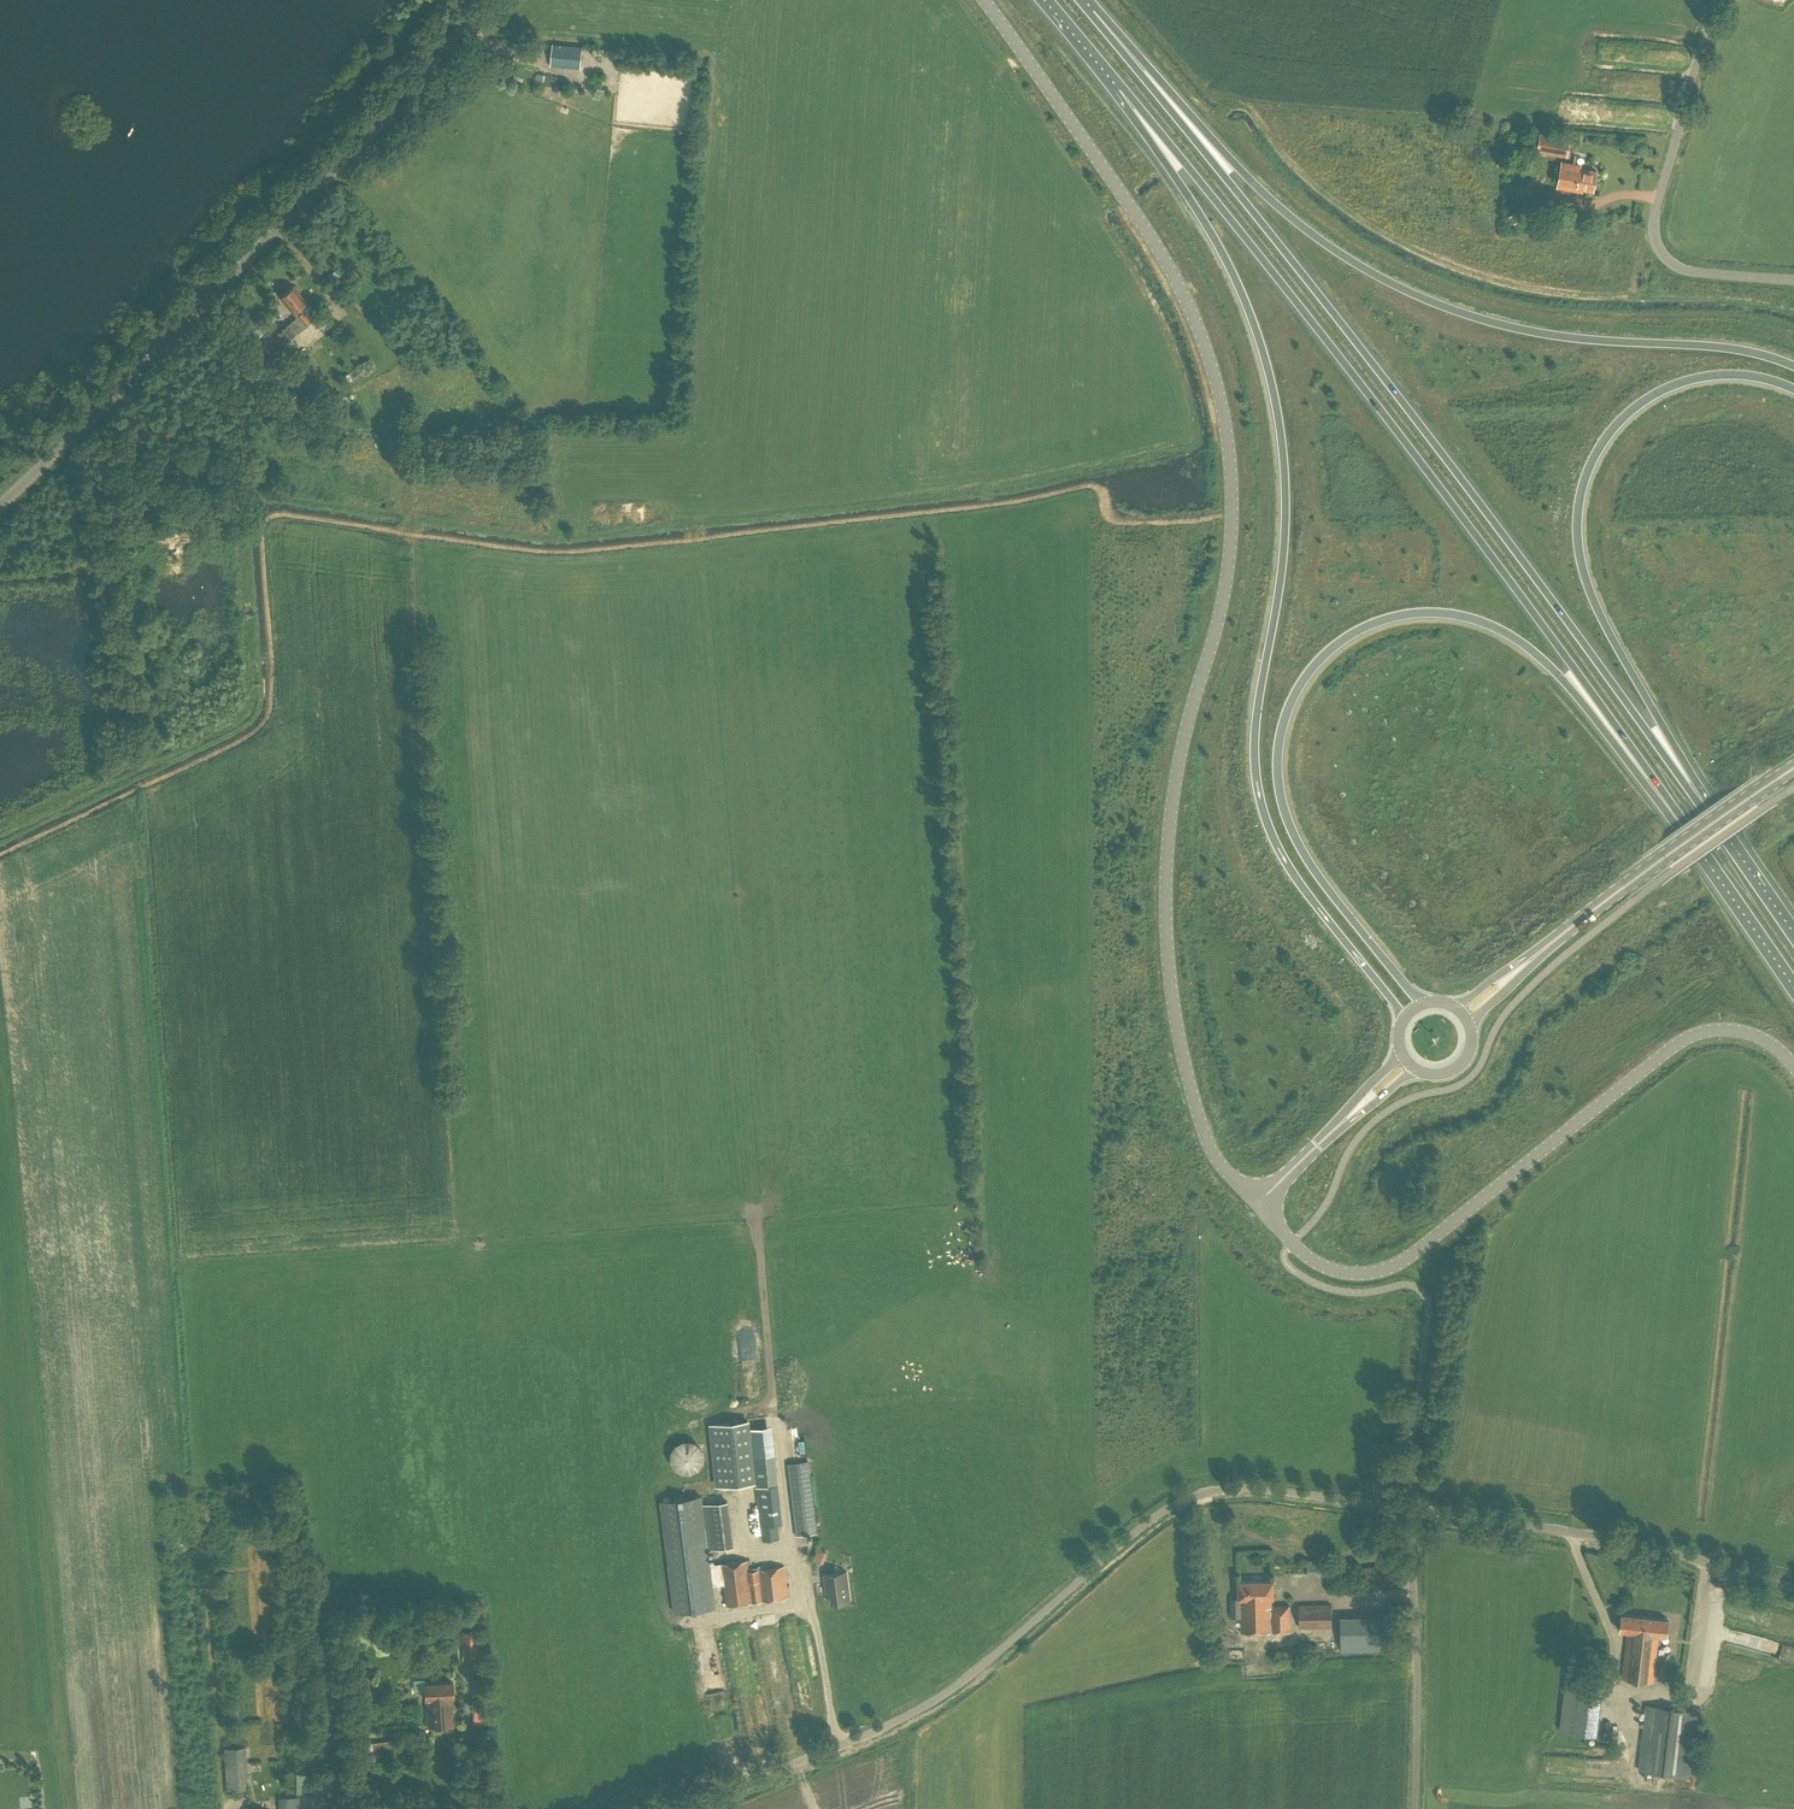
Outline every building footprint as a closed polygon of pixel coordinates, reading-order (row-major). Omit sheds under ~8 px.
[(581,68),(582,47),(553,44),(551,65),(581,68)] [(1567,158),(1571,136),(1540,131),(1536,152),(1567,158)] [(1593,191),(1597,171),(1580,168),(1580,165),(1563,162),(1559,188),(1576,190),(1576,188),(1593,191)] [(1518,211),(1509,216),(1514,224),(1522,219),(1518,211)] [(333,278),(345,269),(342,265),(330,273),(333,278)] [(313,320),(302,306),(307,302),(294,285),(279,296),(293,313),(296,317),(277,334),(285,343),(313,320)] [(352,379),(347,372),(343,374),(348,382),(352,379)] [(737,1412),(737,1414),(718,1415),(718,1421),(750,1419),(750,1411),(737,1412)] [(720,1486),(756,1481),(749,1422),(712,1426),(720,1486)] [(796,1535),(817,1534),(805,1425),(783,1428),(796,1535)] [(776,1459),(759,1461),(762,1484),(757,1485),(763,1541),(780,1539),(778,1524),(783,1523),(779,1482),(776,1459)] [(703,1504),(702,1495),(663,1500),(677,1612),(716,1607),(714,1586),(726,1584),(728,1605),(789,1598),(785,1566),(760,1569),(760,1568),(749,1570),(748,1560),(711,1564),(709,1550),(734,1546),(728,1501),(703,1504)] [(1328,1574),(1328,1560),(1308,1560),(1308,1574),(1328,1574)] [(851,1600),(847,1571),(824,1574),(827,1593),(830,1593),(832,1603),(851,1600)] [(1272,1606),(1272,1598),(1274,1598),(1274,1580),(1239,1581),(1239,1597),(1230,1597),(1231,1618),(1241,1617),(1241,1632),(1292,1631),(1291,1605),(1272,1606)] [(1300,1628),(1333,1627),(1332,1603),(1299,1605),(1300,1628)] [(1667,1636),(1669,1619),(1622,1613),(1620,1630),(1627,1631),(1622,1678),(1654,1682),(1660,1635),(1667,1636)] [(1370,1653),(1363,1625),(1356,1627),(1363,1655),(1370,1653)] [(463,1656),(478,1655),(486,1655),(485,1630),(462,1631),(463,1656)] [(1340,1657),(1358,1656),(1358,1647),(1340,1647),(1340,1657)] [(1568,1666),(1564,1693),(1560,1731),(1597,1735),(1605,1671),(1568,1666)] [(1398,1673),(1374,1679),(1376,1685),(1400,1679),(1398,1673)] [(454,1725),(453,1697),(454,1697),(453,1682),(425,1683),(425,1698),(426,1698),(427,1727),(454,1725)] [(1691,1776),(1698,1711),(1647,1705),(1639,1770),(1691,1776)] [(227,1790),(246,1788),(245,1779),(249,1778),(246,1746),(224,1748),(227,1790)] [(279,1808),(290,1808),(290,1806),(294,1806),(294,1797),(279,1797),(279,1808)]
